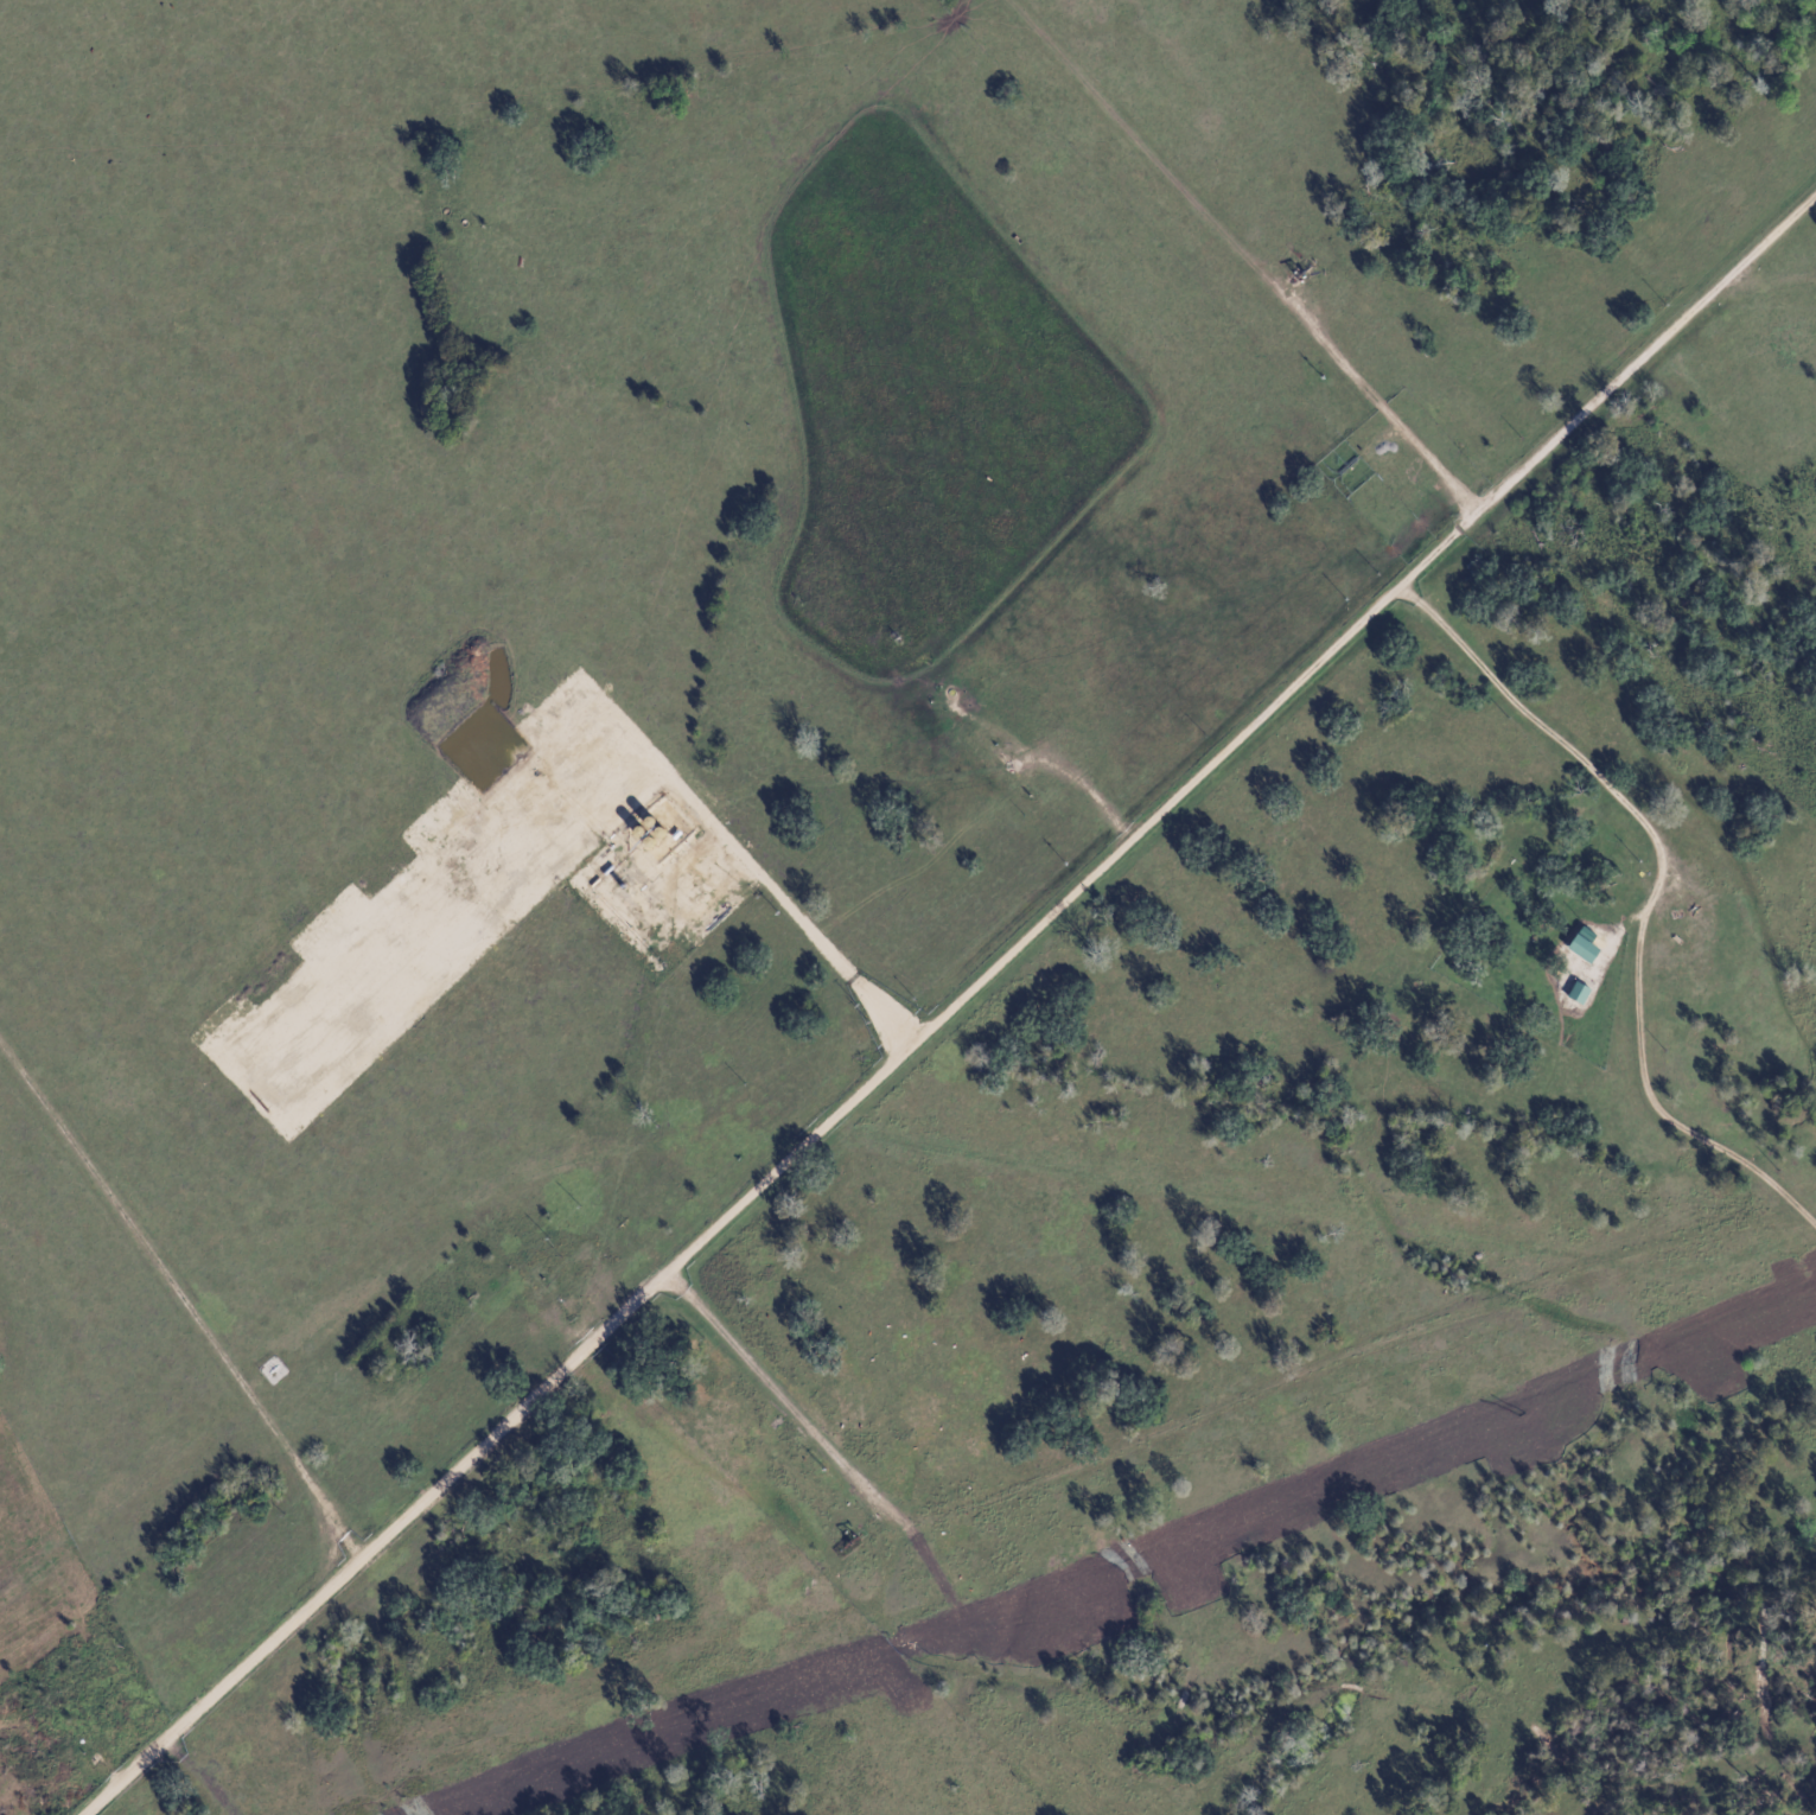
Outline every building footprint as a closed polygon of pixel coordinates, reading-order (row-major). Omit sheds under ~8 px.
[(1596,944),(1601,935),(1587,926),(1573,950),(1597,965),(1606,950),(1596,944)] [(1596,990),(1580,981),(1571,998),(1588,1006),(1596,990)]
